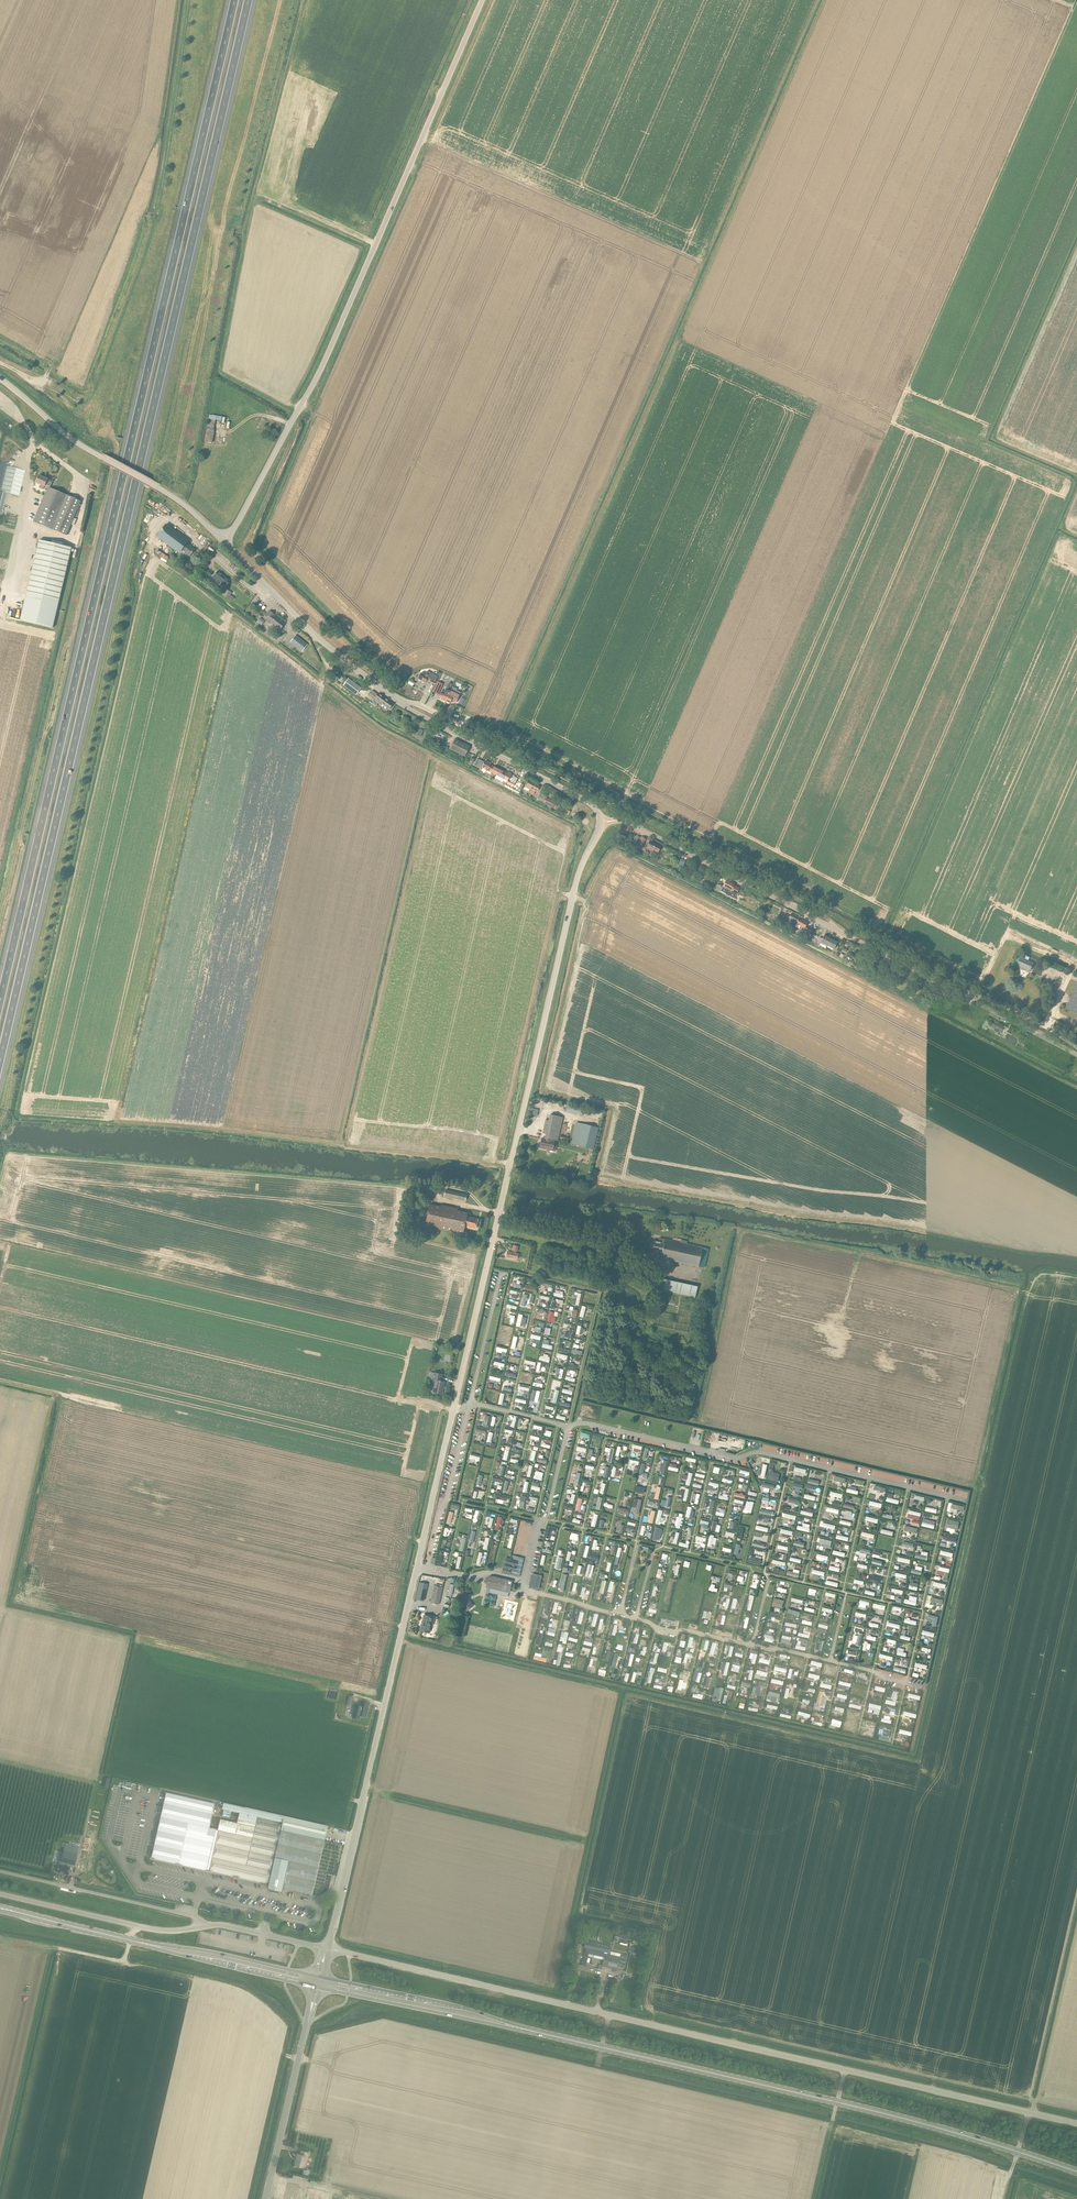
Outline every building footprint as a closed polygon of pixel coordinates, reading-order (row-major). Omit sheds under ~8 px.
[(214,436),(215,431),(209,430),(209,429),(207,428),(205,441),(207,441),(207,442),(212,443),(213,436),(214,436)] [(0,467),(0,514),(2,515),(3,511),(7,494),(19,496),(25,471),(7,466),(8,461),(2,460),(0,467)] [(39,475),(36,483),(41,485),(39,488),(43,489),(44,487),(45,487),(45,486),(50,488),(53,481),(39,475)] [(53,485),(42,525),(63,531),(67,516),(72,518),(80,493),(53,485)] [(10,513),(7,524),(14,525),(16,515),(10,513)] [(178,552),(181,549),(190,555),(194,549),(186,542),(187,540),(166,524),(157,537),(178,552)] [(20,620),(52,628),(69,556),(71,548),(39,540),(20,620)] [(230,580),(218,571),(212,578),(218,582),(220,580),(226,586),(230,580)] [(231,601),(233,597),(230,595),(232,592),(224,587),(220,592),(225,595),(224,596),(231,601)] [(269,611),(264,617),(276,626),(276,625),(281,629),(285,624),(274,615),(269,611)] [(296,635),(290,642),(302,652),(307,645),(296,635)] [(421,673),(418,679),(425,683),(427,679),(434,683),(438,676),(427,671),(425,675),(421,673)] [(348,678),(343,685),(356,695),(361,688),(348,678)] [(437,683),(433,691),(438,694),(442,686),(437,683)] [(441,699),(446,701),(451,691),(446,688),(443,694),(440,693),(439,696),(442,698),(441,699)] [(369,695),(380,704),(382,702),(390,708),(393,704),(378,693),(377,694),(372,690),(369,695)] [(451,691),(446,701),(450,703),(451,699),(456,702),(460,695),(460,694),(458,693),(457,694),(451,691)] [(461,697),(458,703),(463,706),(466,700),(461,697)] [(450,749),(465,756),(470,747),(455,739),(450,749)] [(482,768),(486,770),(495,775),(498,769),(490,765),(491,763),(485,760),(484,762),(477,758),(474,765),(481,769),(482,768)] [(495,775),(504,779),(507,781),(506,782),(513,786),(517,778),(513,776),(510,781),(508,780),(511,774),(507,772),(506,774),(498,769),(495,775)] [(524,788),(529,791),(528,792),(533,795),(536,791),(537,791),(539,786),(528,781),(524,788)] [(551,800),(547,798),(544,803),(555,809),(557,803),(555,802),(556,801),(552,799),(551,800)] [(645,839),(641,837),(640,837),(637,836),(632,843),(637,845),(637,844),(642,846),(645,839)] [(651,849),(652,847),(657,849),(659,844),(650,840),(647,847),(651,849)] [(726,880),(720,891),(731,897),(733,893),(736,894),(739,889),(734,886),(734,884),(726,880)] [(789,919),(796,923),(797,923),(800,918),(792,913),(789,919)] [(777,917),(774,923),(785,928),(787,923),(777,917)] [(804,928),(804,927),(807,922),(800,918),(797,923),(796,923),(796,924),(804,928)] [(819,937),(817,942),(820,944),(821,942),(827,946),(831,939),(824,935),(823,939),(819,937)] [(831,939),(827,946),(833,949),(833,950),(836,952),(838,947),(835,945),(837,942),(831,939)] [(1034,963),(1028,960),(1030,957),(1026,956),(1025,959),(1021,957),(1017,965),(1030,971),(1034,963)] [(1066,1008),(1076,1014),(1076,983),(1066,1008)] [(995,1022),(992,1027),(998,1030),(997,1032),(1000,1034),(1001,1032),(1003,1033),(1006,1028),(995,1022)] [(567,1105),(566,1111),(573,1113),(582,1115),(583,1109),(577,1107),(567,1105)] [(546,1134),(544,1139),(542,1138),(540,1148),(552,1151),(554,1141),(558,1142),(563,1118),(550,1114),(549,1120),(545,1120),(542,1133),(546,1134)] [(571,1144),(593,1149),(598,1128),(576,1122),(571,1144)] [(466,1195),(445,1190),(444,1196),(465,1201),(466,1195)] [(429,1204),(425,1226),(463,1234),(465,1226),(476,1228),(478,1219),(467,1217),(468,1213),(457,1210),(458,1209),(441,1205),(440,1206),(429,1204)] [(704,1268),(708,1249),(685,1244),(686,1242),(681,1241),(680,1242),(659,1238),(658,1241),(652,1240),(650,1250),(662,1252),(660,1258),(702,1267),(704,1268)] [(508,1247),(506,1256),(519,1259),(521,1252),(528,1254),(529,1248),(517,1246),(516,1249),(508,1247)] [(663,1279),(660,1290),(695,1298),(697,1286),(663,1279)] [(440,1381),(442,1374),(435,1373),(434,1380),(435,1380),(433,1392),(442,1394),(444,1382),(440,1381)] [(769,1471),(767,1479),(778,1482),(780,1474),(769,1471)] [(502,1572),(509,1574),(519,1576),(524,1558),(514,1556),(513,1560),(509,1559),(505,1558),(502,1572)] [(528,1585),(529,1587),(538,1589),(541,1576),(532,1573),(531,1574),(528,1585)] [(486,1579),(485,1583),(488,1584),(487,1586),(489,1587),(488,1592),(507,1597),(511,1582),(507,1581),(507,1579),(502,1578),(502,1580),(489,1577),(489,1579),(486,1579)] [(434,1585),(430,1602),(439,1605),(443,1588),(442,1587),(441,1587),(442,1585),(435,1584),(435,1586),(434,1585)] [(462,1592),(456,1597),(466,1611),(473,1606),(462,1592)] [(417,1593),(415,1599),(416,1599),(423,1601),(425,1595),(417,1593)] [(774,1598),(772,1606),(782,1608),(783,1600),(774,1598)] [(459,1609),(455,1612),(458,1617),(462,1615),(463,1613),(459,1609)] [(424,1616),(420,1630),(429,1632),(431,1624),(432,1625),(434,1618),(424,1616)] [(355,1704),(352,1717),(360,1719),(361,1715),(366,1716),(369,1703),(362,1701),(361,1705),(355,1704)] [(154,1846),(152,1858),(195,1867),(209,1870),(208,1871),(209,1871),(228,1876),(266,1884),(271,1885),(280,1887),(298,1891),(308,1894),(313,1895),(325,1839),(326,1837),(326,1834),(327,1831),(328,1828),(328,1826),(319,1824),(224,1802),(222,1809),(240,1813),(237,1822),(220,1819),(218,1830),(217,1830),(217,1829),(210,1827),(215,1803),(167,1792),(166,1795),(163,1808),(154,1846)] [(63,1852),(61,1862),(60,1861),(59,1865),(53,1863),(51,1871),(67,1874),(69,1867),(64,1865),(65,1863),(75,1865),(79,1847),(69,1844),(65,1843),(63,1852)] [(586,1948),(582,1965),(592,1968),(593,1964),(589,1963),(590,1959),(588,1958),(588,1956),(604,1960),(603,1965),(602,1966),(603,1966),(617,1970),(618,1966),(624,1968),(627,1956),(620,1954),(611,1952),(611,1954),(610,1954),(610,1953),(612,1946),(586,1940),(584,1948),(586,1948)] [(308,2156),(309,2153),(301,2151),(301,2155),(298,2154),(295,2166),(303,2168),(306,2156),(308,2156)] [(309,2198),(323,2198),(325,2192),(312,2189),(309,2198)]
